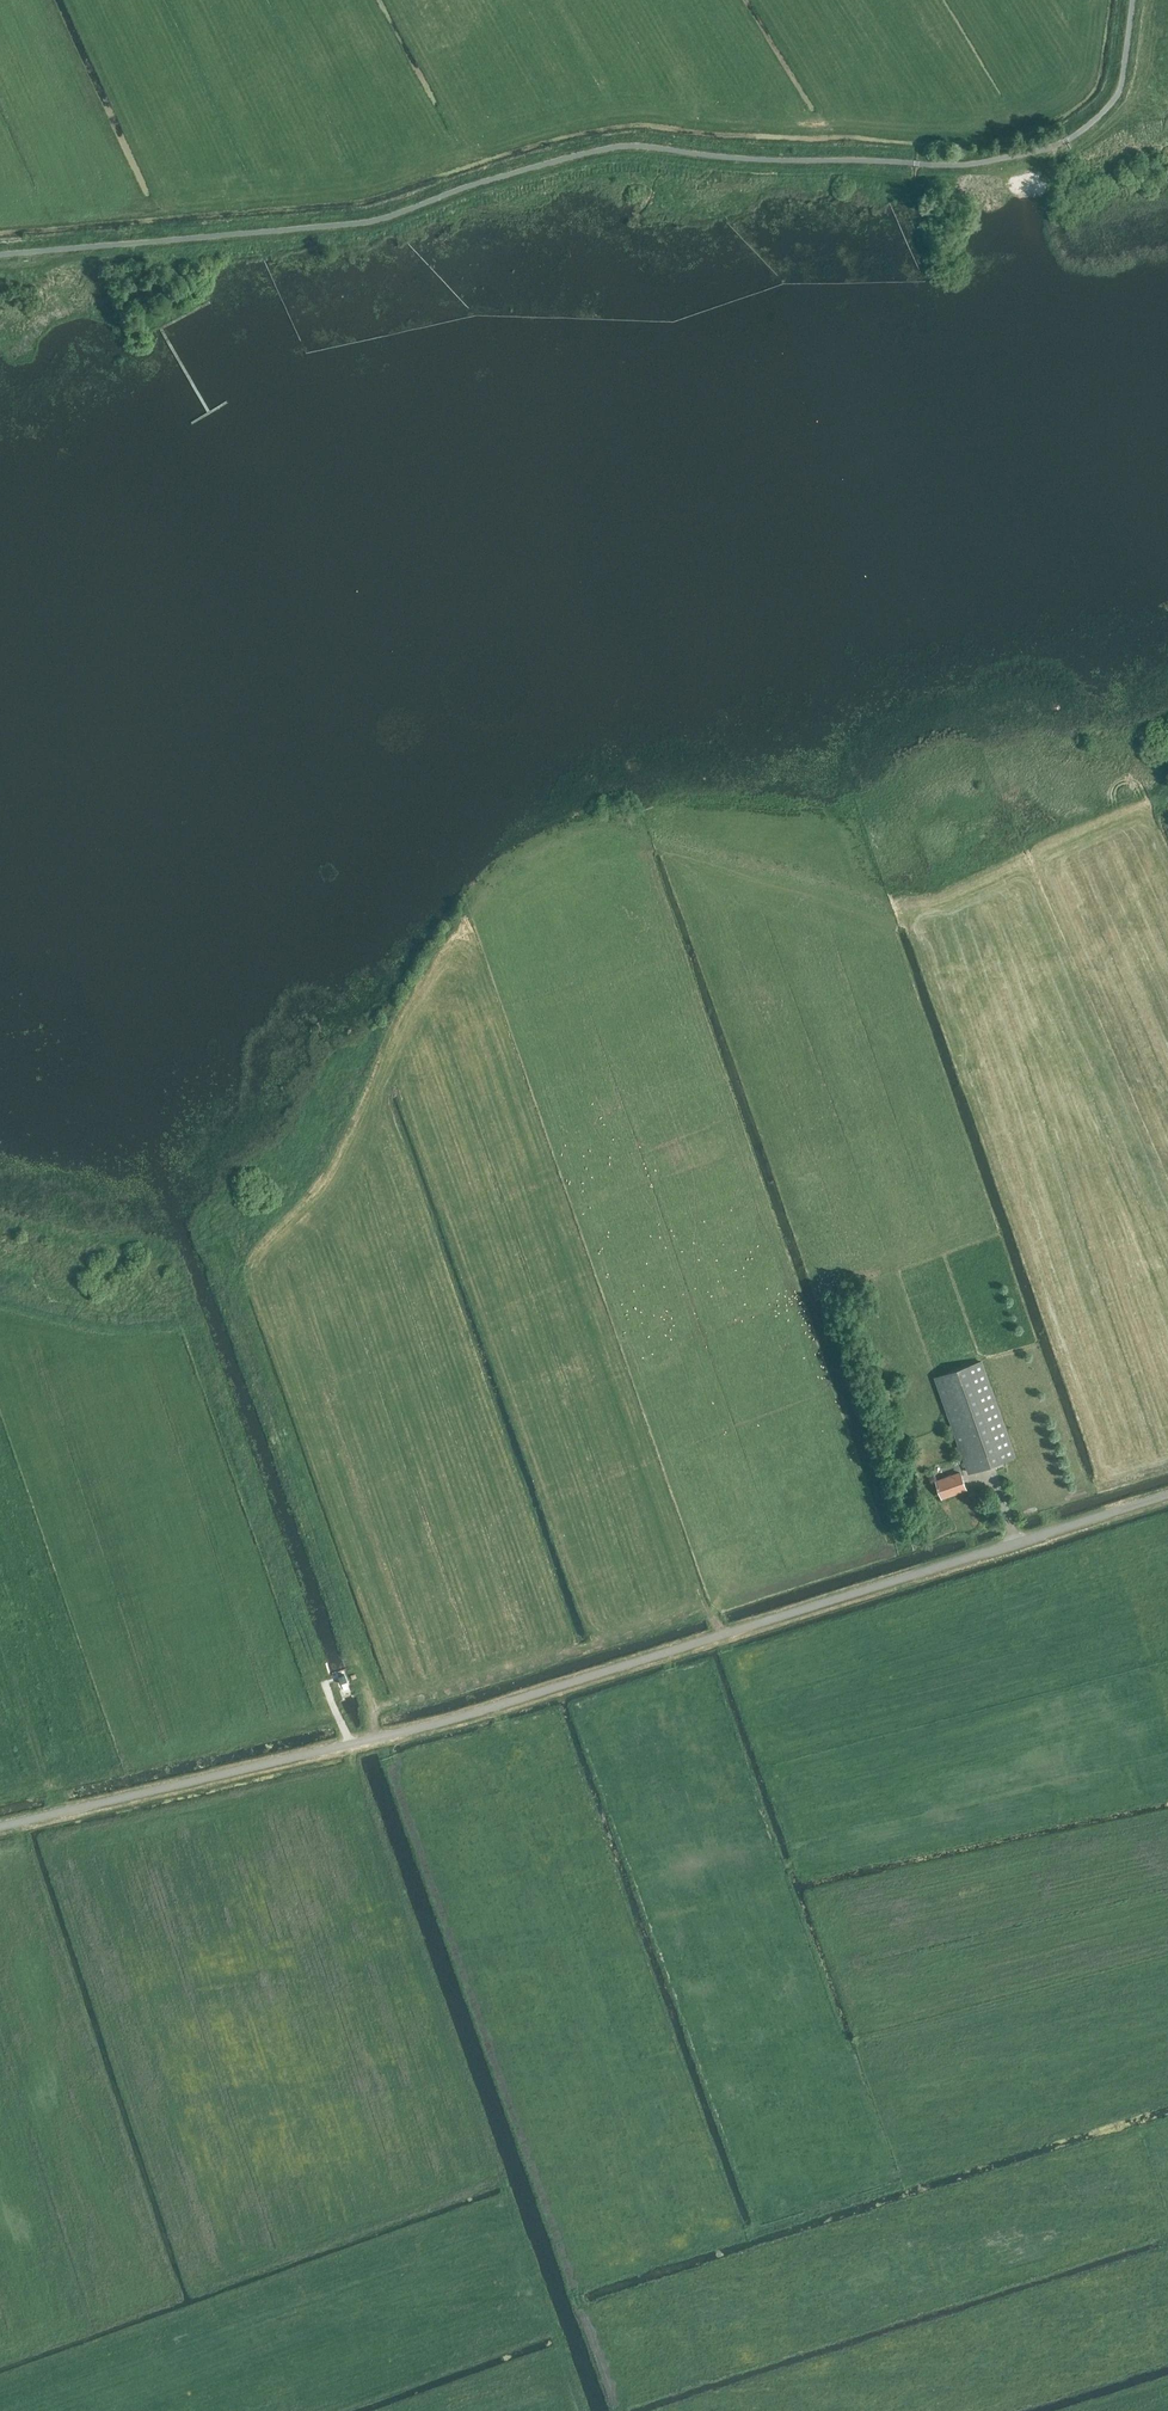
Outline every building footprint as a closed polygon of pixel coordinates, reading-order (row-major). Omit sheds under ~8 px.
[(1041,890),(1045,899),(1051,896),(1048,888),(1041,890)] [(981,1362),(935,1378),(968,1472),(1013,1456),(981,1362)] [(960,1473),(936,1481),(941,1497),(965,1489),(960,1473)] [(295,1655),(302,1651),(297,1642),(290,1646),(295,1655)]
